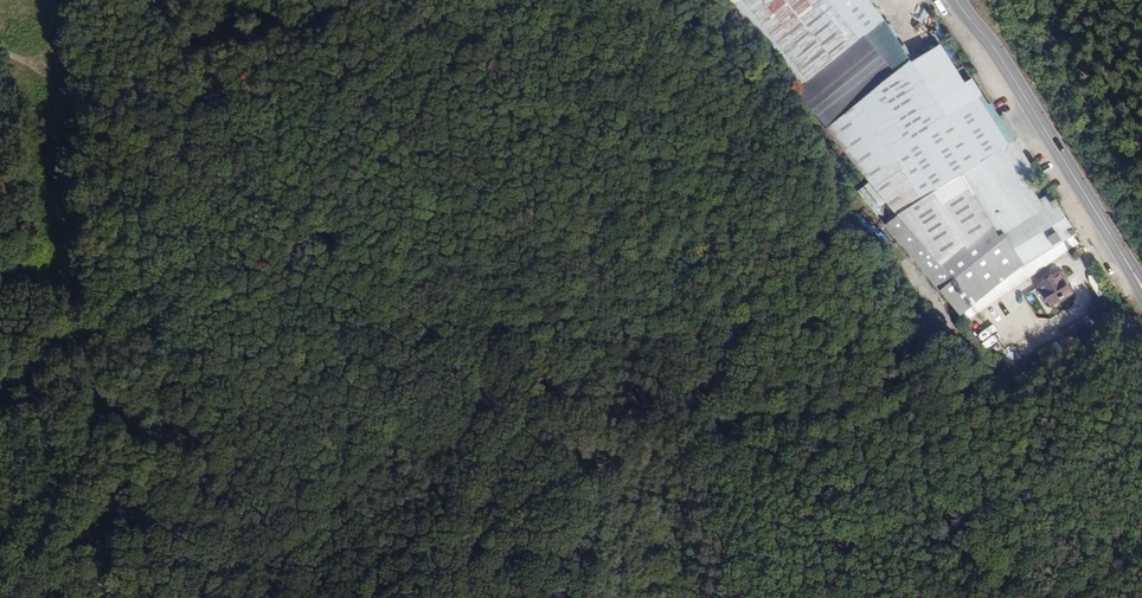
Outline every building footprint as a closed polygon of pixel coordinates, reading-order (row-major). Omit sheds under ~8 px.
[(914,62),(870,0),(736,0),(730,5),(805,103),(826,128),(914,62)] [(940,100),(967,82),(941,42),(914,62),(940,100)] [(914,62),(826,128),(898,214),(1016,136),(1003,117),(1002,118),(993,102),(991,103),(974,78),(967,82),(940,100),(914,62)] [(1016,136),(898,214),(894,218),(887,224),(969,320),(974,315),(1053,262),(1081,239),(1076,233),(1078,231),(1058,199),(1057,199),(1052,191),(1041,198),(1021,169),(1032,160),(1016,136)] [(1046,274),(1030,287),(1044,304),(1059,292),(1046,274)] [(1087,278),(1099,297),(1106,293),(1094,274),(1087,278)]
